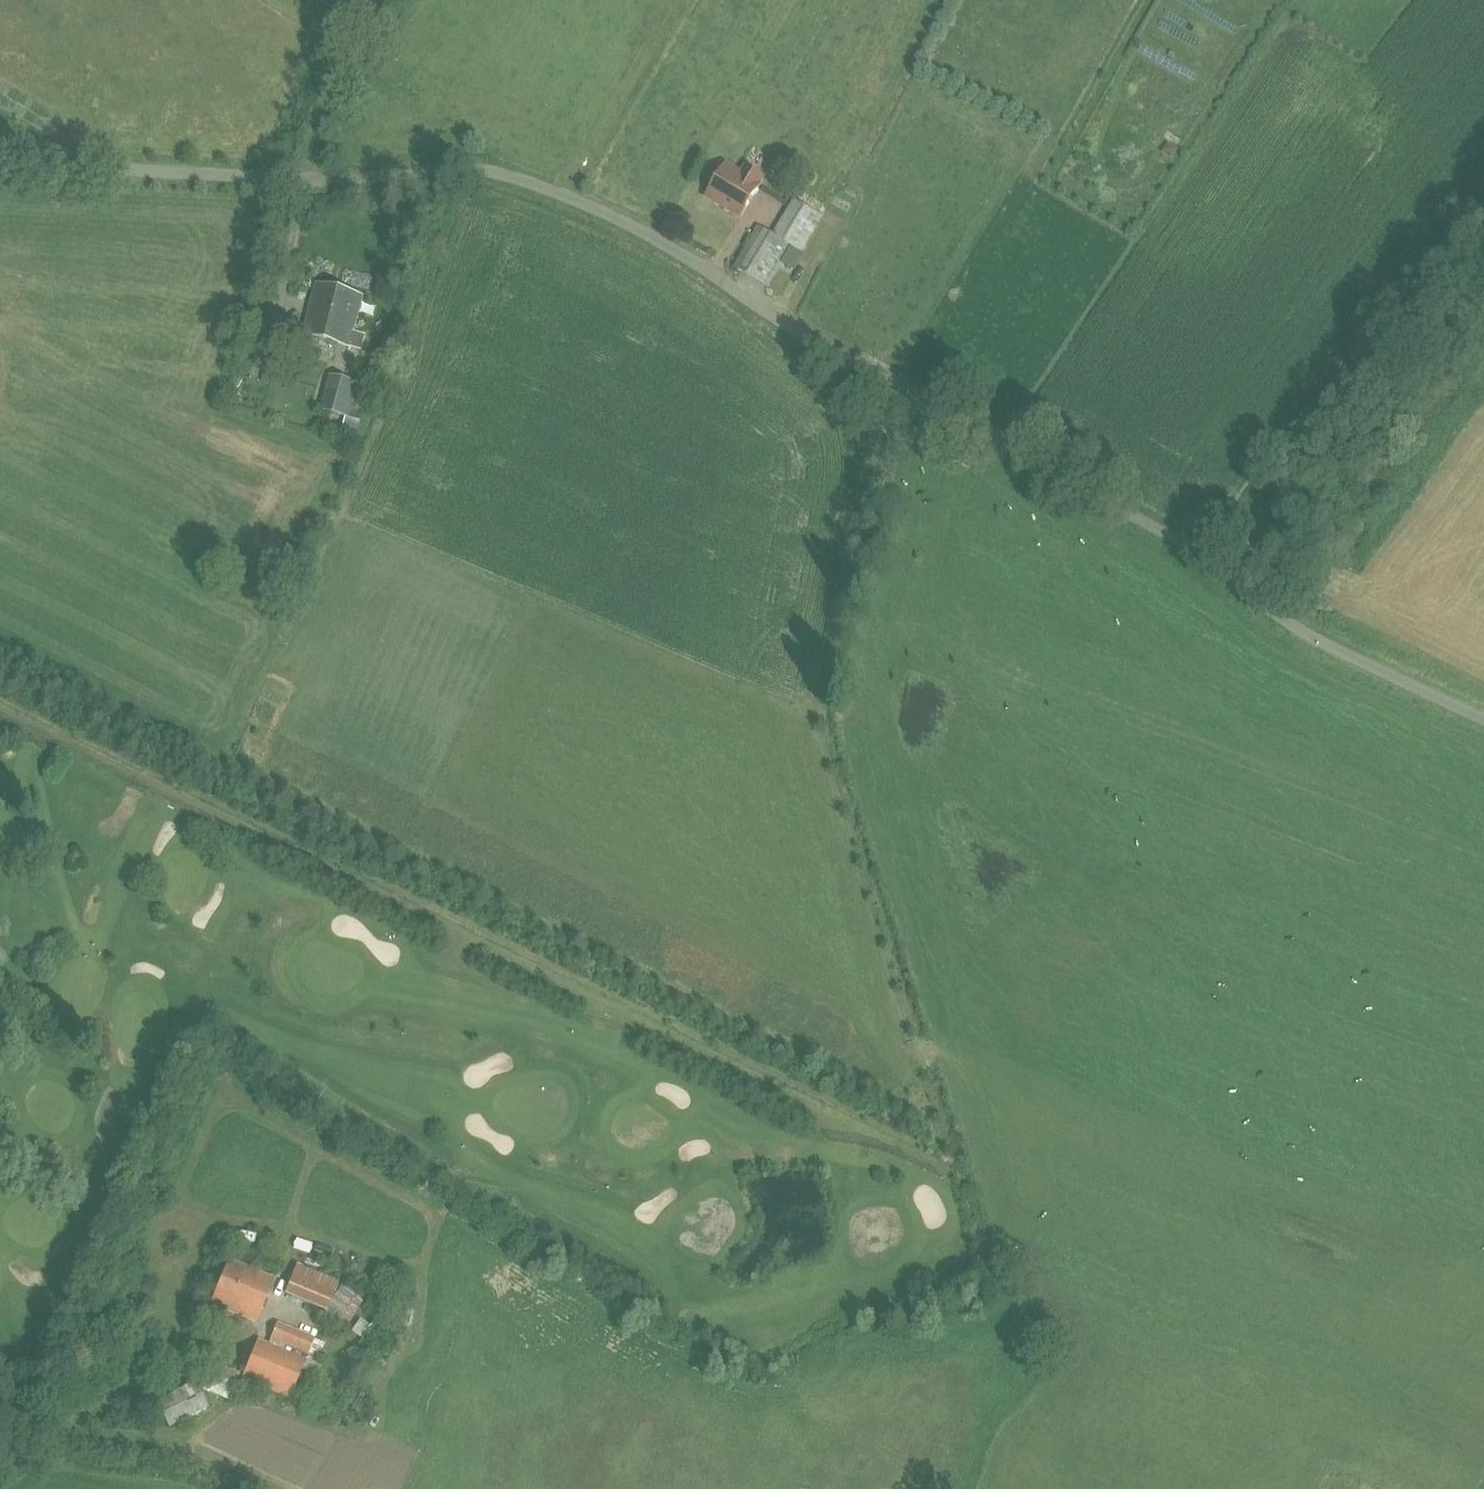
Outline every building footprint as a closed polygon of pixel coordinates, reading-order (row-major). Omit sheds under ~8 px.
[(1168,142),(1161,153),(1172,160),(1179,149),(1168,142)] [(728,165),(708,197),(742,217),(762,185),(758,183),(763,176),(748,167),(744,175),(728,165)] [(794,246),(815,212),(794,199),(773,234),(759,226),(735,267),(768,286),(793,245),(794,246)] [(361,350),(365,334),(353,331),(362,297),(317,285),(304,335),(361,350)] [(350,417),(359,382),(331,375),(319,411),(346,418),(341,437),(357,441),(362,420),(350,417)] [(230,1258),(211,1304),(256,1323),(277,1277),(230,1258)] [(285,1294),(324,1309),(319,1316),(333,1327),(341,1333),(361,1302),(342,1286),(333,1295),(339,1281),(298,1263),(285,1294)] [(102,1309),(98,1321),(109,1326),(114,1313),(102,1309)] [(266,1388),(290,1398),(294,1399),(296,1395),(292,1393),(308,1357),(317,1361),(325,1343),(316,1339),(317,1337),(278,1321),(268,1343),(258,1339),(241,1379),(240,1385),(264,1394),(266,1388)] [(374,1324),(366,1332),(371,1337),(379,1329),(374,1324)] [(106,1331),(103,1345),(112,1348),(116,1333),(106,1331)] [(214,1362),(203,1389),(230,1399),(240,1373),(214,1362)] [(154,1402),(169,1428),(209,1408),(194,1381),(154,1402)]
